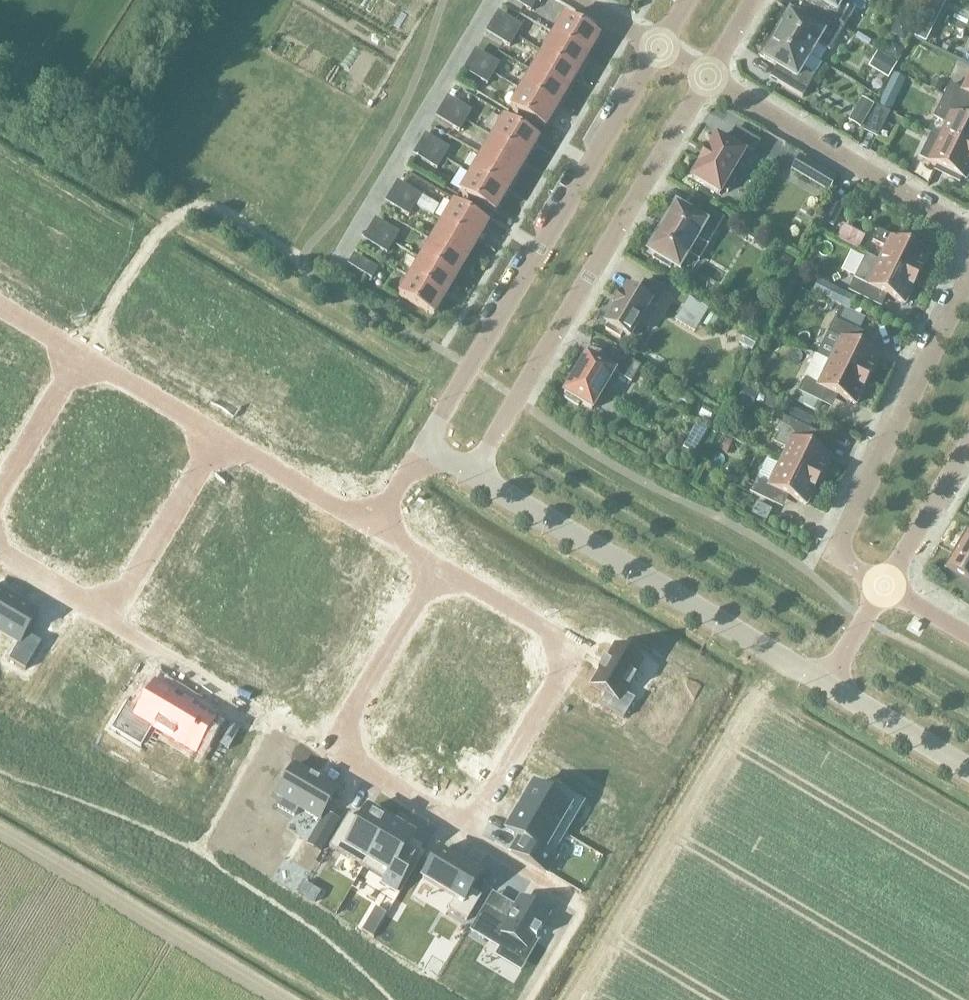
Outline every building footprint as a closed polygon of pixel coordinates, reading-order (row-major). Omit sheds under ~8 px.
[(523,7),(530,11),(536,1),(535,0),(527,0),(523,7)] [(842,0),(816,0),(821,3),(815,14),(816,15),(842,30),(855,8),(842,0)] [(842,30),(816,15),(809,27),(785,12),(776,28),(780,30),(776,36),(809,56),(816,44),(829,52),(842,30)] [(587,57),(599,37),(564,17),(552,36),(587,57)] [(515,36),(522,26),(515,22),(509,32),(515,36)] [(515,36),(509,32),(502,42),(509,47),(515,36)] [(576,75),(587,57),(552,36),(542,54),(576,75)] [(802,68),(809,56),(776,36),(772,44),(768,42),(759,57),(783,71),(776,82),(802,97),(815,76),(802,68)] [(876,51),(870,69),(890,75),(895,57),(876,51)] [(566,93),(576,75),(542,54),(531,72),(566,93)] [(492,60),(486,70),(493,74),(499,64),(492,60)] [(486,70),(480,80),(487,84),(493,74),(486,70)] [(555,111),(566,93),(531,72),(520,90),(555,111)] [(895,73),(882,102),(891,106),(904,77),(895,73)] [(961,91),(950,85),(944,96),(967,108),(968,104),(968,75),(961,91)] [(544,129),(555,111),(520,90),(509,108),(544,129)] [(863,120),(870,100),(860,96),(853,117),(863,120)] [(967,108),(944,96),(933,118),(945,124),(938,137),(968,152),(968,122),(962,119),(967,108)] [(464,107),(458,117),(465,121),(471,111),(464,107)] [(877,107),(865,131),(877,136),(888,113),(877,107)] [(458,117),(452,127),(459,131),(465,121),(458,117)] [(526,159),(538,140),(503,119),(492,138),(526,159)] [(753,153),(759,142),(735,128),(729,138),(731,139),(728,144),(716,137),(707,152),(707,151),(699,164),(700,164),(691,179),(719,195),(722,189),(727,192),(736,178),(730,175),(743,154),(742,153),(745,148),(753,153)] [(946,176),(959,183),(961,178),(965,180),(968,172),(968,152),(938,137),(927,161),(948,172),(946,176)] [(516,177),(526,159),(492,138),(481,156),(516,177)] [(442,144),(436,154),(443,158),(449,148),(442,144)] [(436,154),(429,165),(436,169),(443,158),(436,154)] [(505,195),(516,177),(481,156),(470,175),(505,195)] [(821,182),(829,187),(836,176),(810,161),(800,178),(817,189),(821,182)] [(494,213),(505,195),(470,175),(459,193),(494,213)] [(414,191),(408,201),(415,206),(421,196),(414,191)] [(820,221),(832,226),(844,203),(832,197),(820,221)] [(408,201),(402,212),(409,216),(415,206),(408,201)] [(690,215),(675,206),(648,252),(655,256),(652,259),(669,269),(671,266),(678,270),(696,239),(708,246),(724,219),(697,203),(690,215)] [(476,243),(487,225),(453,204),(442,223),(476,243)] [(840,220),(833,235),(856,246),(863,230),(840,220)] [(466,261),(476,243),(442,223),(431,241),(466,261)] [(392,229),(386,239),(393,243),(399,233),(392,229)] [(878,231),(873,241),(885,247),(878,261),(916,280),(928,256),(924,254),(926,250),(913,243),(911,248),(878,231)] [(386,239),(379,250),(386,254),(393,243),(386,239)] [(455,279),(466,261),(431,241),(420,259),(455,279)] [(916,280),(878,261),(866,256),(849,291),(872,302),(878,291),(904,304),(916,280)] [(444,297),(455,279),(420,259),(409,277),(444,297)] [(370,265),(364,275),(371,279),(377,269),(370,265)] [(433,316),(444,297),(409,277),(398,296),(433,316)] [(655,308),(664,293),(644,281),(635,294),(626,289),(621,297),(620,297),(614,307),(615,307),(605,324),(607,325),(605,330),(620,338),(622,334),(629,338),(649,304),(655,308)] [(687,324),(704,303),(687,290),(670,311),(687,324)] [(757,322),(767,306),(757,300),(747,316),(757,322)] [(829,362),(867,381),(879,357),(852,344),(858,332),(834,321),(829,332),(840,338),(829,362)] [(823,349),(829,334),(816,329),(810,344),(823,349)] [(603,366),(586,356),(564,394),(566,395),(564,399),(577,406),(579,403),(591,410),(613,372),(631,383),(640,367),(612,350),(603,366)] [(855,405),(867,381),(829,362),(817,386),(805,380),(799,391),(823,403),(828,392),(855,405)] [(9,415),(0,409),(0,430),(9,415)] [(678,435),(688,445),(708,426),(698,416),(678,435)] [(779,462),(818,481),(829,457),(803,444),(809,431),(782,417),(776,431),(779,433),(775,442),(786,448),(779,462)] [(806,505),(818,481),(779,462),(768,486),(756,480),(750,492),(774,504),(779,492),(806,505)] [(945,569),(968,583),(968,534),(967,533),(945,569)] [(37,613),(0,591),(0,632),(19,643),(8,660),(25,670),(41,643),(25,634),(37,613)] [(56,643),(32,683),(48,692),(55,679),(73,691),(66,703),(67,703),(98,650),(78,637),(69,651),(56,643)] [(632,676),(641,662),(615,647),(606,662),(604,660),(603,661),(606,663),(601,671),(598,670),(597,671),(600,673),(592,687),(605,695),(599,705),(623,719),(634,700),(622,693),(625,689),(628,690),(635,678),(632,676)] [(98,650),(67,703),(74,691),(93,702),(86,714),(101,723),(125,684),(111,676),(119,662),(98,650)] [(293,666),(283,682),(321,704),(330,688),(293,666)] [(187,709),(190,704),(156,684),(139,711),(126,703),(110,731),(140,749),(153,728),(187,749),(204,720),(187,709)] [(319,821),(337,791),(294,765),(276,795),(282,799),(277,807),(293,816),(298,808),(319,821)] [(533,786),(519,809),(565,836),(584,803),(558,787),(552,797),(533,786)] [(348,816),(328,848),(363,868),(390,823),(367,809),(359,823),(348,816)] [(519,809),(506,831),(518,839),(510,852),(547,874),(555,859),(552,857),(565,836),(519,809)] [(390,823),(363,868),(384,881),(382,884),(395,892),(417,855),(406,848),(413,836),(390,823)] [(455,861),(438,851),(422,879),(454,898),(447,910),(466,921),(481,897),(470,891),(479,876),(463,866),(463,865),(462,865),(456,862),(456,861),(455,861)] [(532,941),(547,916),(520,900),(507,922),(484,908),(470,932),(501,949),(503,946),(526,960),(536,943),(532,941)]
